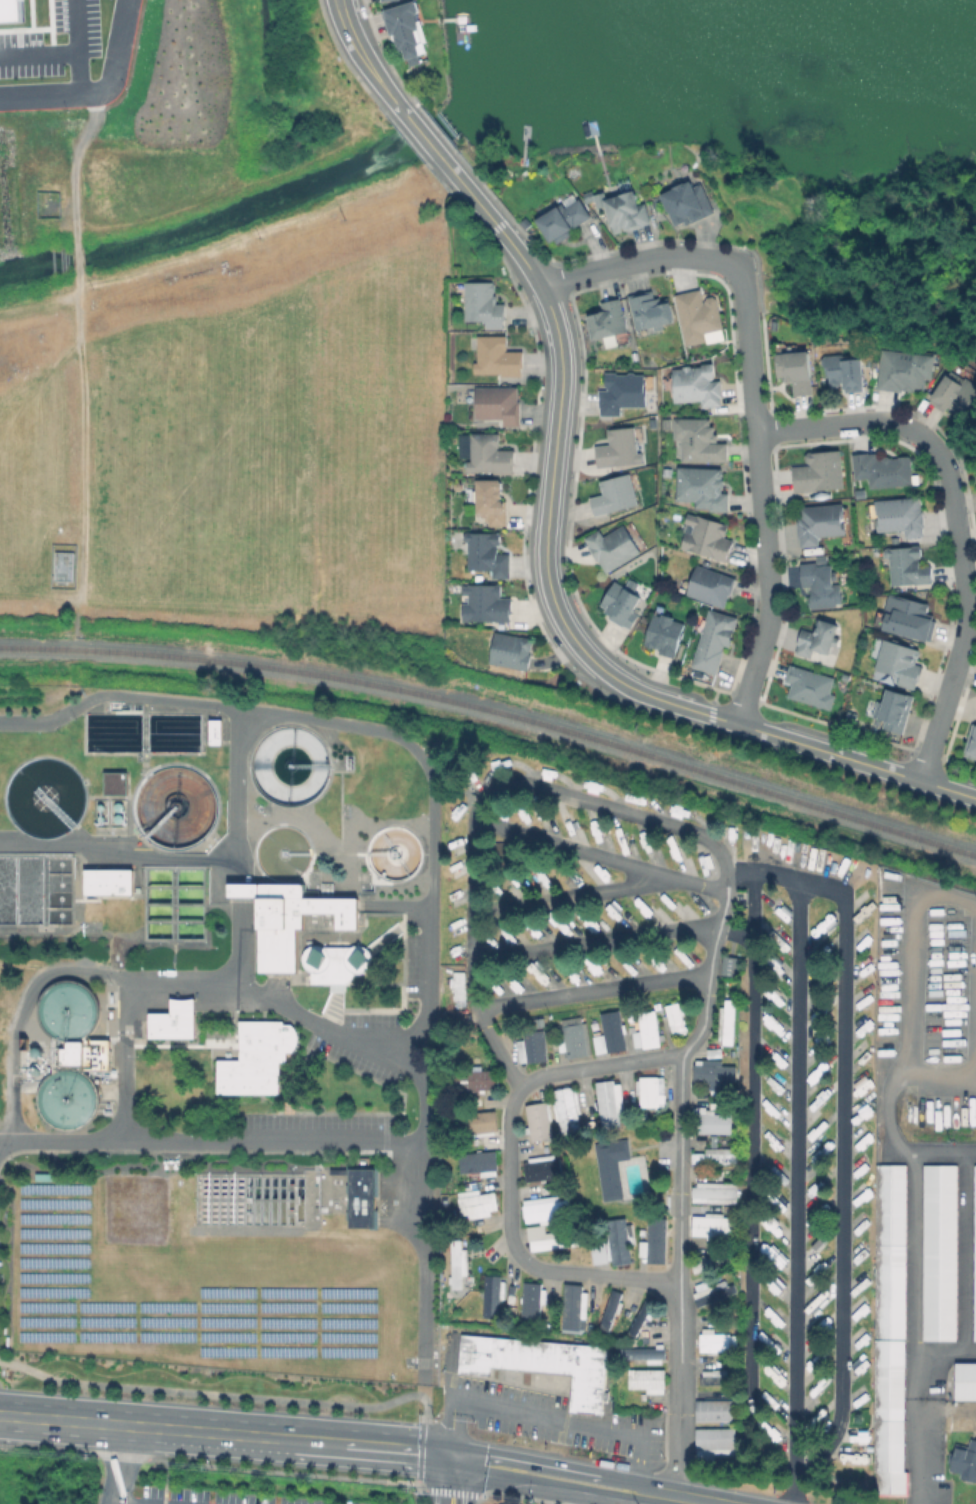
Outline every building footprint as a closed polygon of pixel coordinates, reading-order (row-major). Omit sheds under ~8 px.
[(27,26),(26,0),(0,0),(0,27),(27,26)] [(423,55),(402,62),(384,13),(414,2),(428,38),(418,42),(423,55)] [(694,173),(695,180),(703,178),(717,208),(678,226),(661,189),(694,173)] [(636,193),(640,207),(647,205),(652,225),(617,234),(616,227),(614,227),(608,201),(636,193)] [(549,243),(588,219),(573,194),(534,218),(549,243)] [(505,304),(505,328),(486,328),(486,320),(466,320),(466,284),(498,284),(498,304),(505,304)] [(701,286),(703,295),(716,292),(723,327),(705,331),(707,341),(687,345),(675,291),(701,286)] [(656,293),(658,301),(672,298),(677,325),(640,332),(633,297),(656,293)] [(627,333),(594,338),(590,316),(604,313),(603,304),(622,301),(627,333)] [(781,318),(781,329),(772,329),(772,318),(781,318)] [(522,353),(522,375),(478,375),(479,336),(509,336),(509,353),(522,353)] [(936,351),(933,378),(925,377),(923,390),(878,385),(882,345),(936,351)] [(812,347),(815,393),(794,395),(793,378),(784,379),(783,370),(777,371),(775,349),(812,347)] [(865,355),(864,389),(844,389),(844,384),(829,383),(829,371),(823,371),(823,353),(843,353),(843,354),(865,355)] [(710,361),(712,376),(720,375),(724,403),(702,406),(701,398),(674,401),(669,367),(710,361)] [(965,372),(975,378),(975,392),(964,412),(950,404),(946,411),(929,401),(948,370),(961,378),(965,372)] [(624,415),(601,416),(601,390),(607,390),(607,375),(646,374),(647,407),(624,408),(624,415)] [(520,388),(520,429),(503,429),(504,417),(478,417),(478,387),(520,388)] [(671,415),(671,429),(661,429),(661,415),(671,415)] [(728,440),(727,458),(675,457),(675,415),(711,415),(711,422),(716,422),(716,431),(719,431),(719,440),(728,440)] [(637,428),(639,454),(640,454),(641,464),(599,469),(597,447),(610,445),(609,431),(637,428)] [(467,458),(467,434),(457,434),(457,457),(467,458)] [(515,449),(515,473),(471,473),(471,434),(500,434),(500,449),(515,449)] [(845,486),(793,489),(791,464),(813,462),(812,449),(842,446),(845,486)] [(878,448),(878,455),(910,452),(914,482),(871,486),(870,477),(856,478),(853,451),(878,448)] [(730,494),(730,511),(709,511),(709,506),(695,506),(696,498),(678,498),(679,464),(724,464),(724,494),(730,494)] [(673,467),(673,477),(663,477),(663,467),(673,467)] [(638,508),(595,516),(592,498),(602,496),(600,483),(633,477),(638,508)] [(507,505),(506,526),(489,526),(489,518),(479,518),(479,482),(500,482),(500,505),(507,505)] [(869,496),(857,498),(855,489),(868,488),(869,496)] [(921,493),(924,533),(905,535),(904,526),(878,528),(876,497),(921,493)] [(820,543),(799,545),(795,504),(842,500),(845,532),(819,535),(820,543)] [(732,540),(726,562),(681,549),(690,515),(723,524),(720,536),(732,540)] [(624,525),(641,554),(606,575),(585,540),(601,530),(605,536),(624,525)] [(510,553),(510,578),(491,577),(492,570),(470,570),(470,533),(499,534),(499,553),(510,553)] [(933,567),(932,585),(893,584),(894,558),(887,558),(887,556),(887,548),(922,549),(922,567),(933,567)] [(841,587),(841,608),(811,608),(811,588),(804,589),(804,565),(834,565),(834,587),(841,587)] [(736,579),(726,608),(688,595),(698,566),(736,579)] [(642,599),(632,615),(637,619),(632,627),(631,626),(629,629),(603,612),(602,614),(597,611),(615,582),(642,599)] [(515,600),(515,615),(512,615),(512,624),(465,623),(465,606),(469,606),(469,599),(463,599),(463,586),(503,587),(503,600),(515,600)] [(927,606),(925,611),(939,616),(931,642),(877,625),(882,610),(885,611),(890,595),(927,606)] [(737,619),(718,676),(702,671),(700,678),(689,674),(710,610),(737,619)] [(836,630),(835,635),(838,636),(835,647),(831,646),(829,655),(799,648),(804,629),(814,632),(818,614),(839,619),(836,630)] [(684,623),(676,655),(647,648),(654,616),(684,623)] [(531,639),(530,644),(527,644),(525,654),(531,655),(528,672),(489,664),(495,632),(531,639)] [(923,666),(913,690),(898,684),(901,678),(875,667),(886,640),(920,653),(916,663),(923,666)] [(836,679),(827,709),(789,698),(793,684),(789,683),(793,666),(836,679)] [(914,699),(905,734),(888,730),(890,720),(874,716),(878,702),(884,704),(887,692),(914,699)] [(223,721),(223,746),(212,745),(212,721),(223,721)] [(973,726),(975,727),(975,761),(964,758),(973,726)] [(129,779),(129,796),(106,796),(106,773),(126,773),(126,779),(129,779)] [(587,814),(592,842),(601,840),(596,813),(587,814)] [(135,871),(135,896),(86,895),(86,871),(135,871)] [(262,929),(288,929),(289,898),(231,898),(231,886),(306,886),(306,897),(357,897),(357,929),(337,929),(337,913),(305,913),(305,931),(299,930),(299,974),(262,974),(262,929)] [(262,929),(262,898),(289,898),(288,929),(262,929)] [(304,945),(303,967),(310,967),(310,982),(350,983),(350,973),(367,973),(367,946),(304,945)] [(734,976),(735,956),(720,955),(719,975),(734,976)] [(469,1001),(456,1001),(455,976),(467,975),(469,1001)] [(721,1033),(720,1044),(732,1045),(733,999),(720,999),(719,1033),(721,1033)] [(197,1000),(197,1040),(149,1040),(149,1013),(170,1013),(171,1000),(197,1000)] [(664,1005),(670,1035),(684,1032),(678,1002),(664,1005)] [(591,1036),(593,1054),(624,1049),(619,1010),(598,1013),(601,1035),(591,1036)] [(637,1011),(638,1031),(631,1032),(632,1048),(657,1047),(655,1011),(637,1011)] [(587,1021),(594,1060),(575,1063),(574,1059),(569,1060),(566,1041),(571,1040),(568,1024),(587,1021)] [(297,1024),(297,1055),(285,1055),(285,1067),(280,1067),(280,1095),(217,1095),(217,1060),(238,1060),(238,1024),(297,1024)] [(550,1064),(521,1067),(519,1045),(527,1044),(526,1036),(546,1034),(550,1064)] [(113,1041),(113,1072),(57,1072),(57,1041),(113,1041)] [(733,1081),(734,1065),(720,1065),(720,1060),(692,1059),(691,1080),(733,1081)] [(91,1071),(38,1075),(41,1127),(84,1124),(83,1116),(95,1115),(91,1071)] [(487,1093),(487,1096),(482,1096),(482,1093),(455,1094),(454,1074),(499,1072),(500,1092),(487,1093)] [(663,1077),(634,1077),(634,1093),(638,1093),(637,1106),(662,1106),(663,1077)] [(598,1128),(617,1126),(616,1111),(621,1110),(619,1080),(594,1082),(598,1128)] [(574,1089),(575,1093),(578,1092),(583,1115),(579,1115),(582,1132),(563,1136),(555,1092),(574,1089)] [(547,1104),(554,1140),(533,1143),(532,1135),(528,1136),(526,1129),(531,1128),(527,1107),(547,1104)] [(729,1134),(730,1114),(712,1114),(712,1109),(696,1108),(696,1133),(729,1134)] [(492,1135),(492,1138),(487,1139),(486,1136),(469,1138),(467,1117),(498,1113),(500,1134),(492,1135)] [(621,1198),(617,1160),(628,1159),(626,1139),(593,1142),(599,1201),(621,1198)] [(735,1163),(734,1153),(728,1153),(728,1150),(689,1151),(689,1164),(735,1163)] [(498,1173),(498,1178),(483,1179),(482,1175),(463,1176),(461,1157),(498,1153),(500,1173),(498,1173)] [(556,1156),(556,1160),(560,1160),(563,1179),(548,1181),(548,1183),(543,1184),(542,1182),(528,1184),(525,1165),(530,1164),(530,1160),(556,1156)] [(907,1496),(907,1469),(901,1469),(901,1164),(881,1164),(881,1496),(907,1496)] [(955,1164),(955,1339),(921,1339),(921,1164),(955,1164)] [(379,1168),(378,1227),(350,1227),(351,1168),(379,1168)] [(734,1203),(735,1183),(691,1181),(691,1202),(734,1203)] [(481,1192),(482,1197),(497,1194),(500,1212),(492,1213),(493,1218),(472,1222),(471,1217),(463,1218),(460,1201),(461,1201),(460,1196),(481,1192)] [(560,1195),(561,1200),(568,1199),(570,1215),(549,1218),(549,1222),(541,1224),(541,1220),(526,1222),(526,1217),(524,1217),(522,1206),(524,1206),(523,1200),(560,1195)] [(665,1217),(647,1216),(646,1241),(637,1241),(637,1255),(645,1256),(645,1263),(664,1263),(665,1217)] [(731,1238),(732,1217),(690,1216),(689,1236),(731,1238)] [(577,1245),(533,1251),(532,1240),(575,1234),(577,1245)] [(470,1254),(470,1280),(464,1280),(464,1294),(454,1294),(454,1289),(451,1289),(451,1281),(454,1281),(453,1244),(464,1244),(464,1254),(470,1254)] [(711,1255),(702,1258),(702,1259),(689,1263),(692,1273),(714,1266),(711,1255)] [(727,1276),(691,1287),(697,1305),(732,1295),(727,1276)] [(507,1285),(506,1303),(502,1303),(500,1321),(485,1320),(486,1301),(483,1301),(483,1294),(486,1294),(487,1278),(503,1279),(503,1285),(507,1285)] [(548,1293),(546,1308),(542,1307),(541,1323),(521,1321),(525,1285),(544,1287),(544,1292),(548,1293)] [(589,1296),(587,1322),(582,1322),(580,1334),(563,1332),(567,1287),(584,1289),(584,1296),(589,1296)] [(608,1288),(595,1328),(607,1332),(620,1292),(608,1288)] [(459,1334),(605,1347),(600,1413),(564,1410),(567,1373),(489,1367),(489,1375),(456,1372),(459,1334)] [(728,1334),(701,1334),(701,1350),(727,1351),(728,1334)] [(662,1364),(662,1349),(616,1348),(616,1359),(644,1359),(644,1363),(662,1364)] [(952,1363),(975,1363),(975,1399),(952,1399),(952,1363)] [(662,1370),(626,1369),(626,1388),(644,1388),(644,1393),(662,1393),(662,1370)] [(699,1385),(725,1384),(724,1369),(698,1370),(699,1385)] [(731,1400),(694,1399),(694,1420),(731,1421),(731,1400)] [(694,1428),(694,1456),(733,1456),(734,1428),(694,1428)] [(968,1438),(975,1440),(975,1473),(975,1482),(957,1477),(958,1473),(946,1470),(953,1443),(966,1446),(968,1438)]
